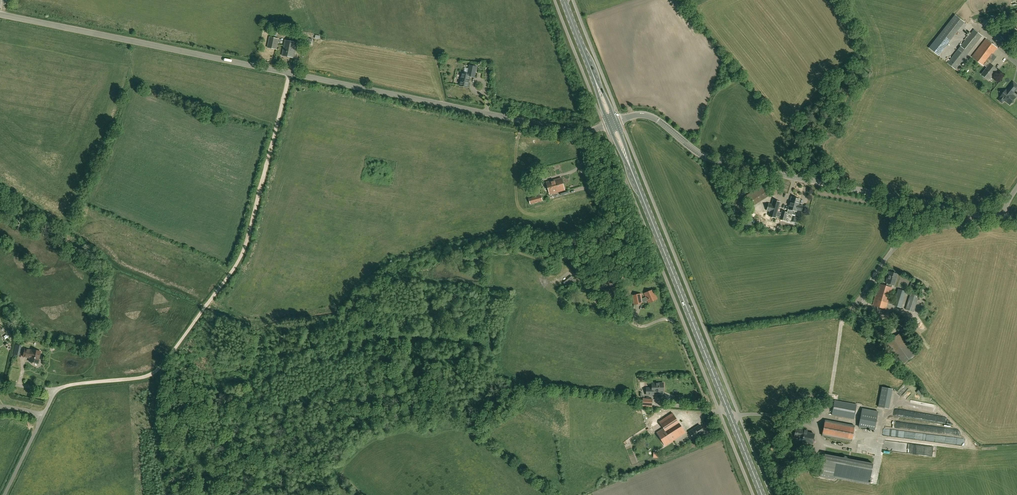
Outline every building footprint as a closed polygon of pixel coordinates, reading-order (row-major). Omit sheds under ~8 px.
[(994,26),(1000,19),(996,17),(994,20),(992,18),(986,26),(992,30),(995,26),(994,26)] [(1015,28),(1014,26),(1001,36),(1010,47),(1016,41),(1016,30),(1015,28)] [(955,69),(982,36),(974,30),(948,63),(955,69)] [(279,39),(269,37),(267,47),(276,49),(279,39)] [(946,46),(936,39),(929,49),(938,56),(946,46)] [(989,80),(997,69),(991,64),(993,62),(989,59),(997,48),(986,39),(972,57),(983,66),(984,65),(987,68),(982,75),(989,80)] [(293,58),(296,43),(285,40),(282,55),(293,58)] [(475,77),(477,67),(469,65),(467,74),(462,73),(459,85),(468,87),(470,76),(475,77)] [(1001,102),(1002,102),(1004,99),(1010,104),(1011,103),(1012,103),(1014,101),(1014,100),(1016,97),(1012,95),(1016,88),(1016,85),(1013,82),(1007,90),(1006,90),(998,100),(1001,102)] [(550,194),(565,190),(561,178),(546,182),(550,194)] [(744,198),(740,201),(743,206),(747,203),(750,207),(768,196),(761,186),(744,197),(744,198)] [(541,195),(528,199),(530,204),(542,201),(541,195)] [(788,209),(796,211),(797,210),(801,211),(802,206),(798,205),(800,200),(791,197),(788,209)] [(769,212),(768,216),(775,218),(776,216),(780,217),(780,219),(785,221),(787,213),(782,211),(782,213),(777,212),(780,202),(773,200),(772,204),(769,203),(767,211),(769,212)] [(901,308),(906,291),(898,289),(894,301),(889,300),(892,288),(891,288),(892,285),(894,285),(897,274),(889,272),(886,283),(889,284),(888,287),(879,284),(873,306),(886,309),(888,303),(893,305),(901,308)] [(649,303),(658,299),(653,290),(644,294),(646,298),(642,300),(642,294),(633,295),(634,305),(643,304),(643,303),(645,302),(647,301),(649,303)] [(914,312),(919,295),(910,293),(905,309),(914,312)] [(903,316),(893,325),(897,329),(903,324),(907,320),(903,316)] [(925,329),(921,321),(916,323),(921,332),(925,329)] [(16,344),(13,354),(19,356),(21,345),(16,344)] [(29,361),(33,362),(37,363),(38,363),(40,351),(32,349),(32,350),(25,349),(23,356),(28,357),(28,356),(30,357),(29,361)] [(659,390),(664,390),(663,382),(652,383),(652,388),(646,388),(646,395),(654,394),(654,392),(659,392),(659,390)] [(893,389),(882,387),(878,407),(889,409),(893,389)] [(652,406),(652,399),(643,398),(643,405),(652,406)] [(854,419),(856,404),(834,400),(831,415),(854,419)] [(919,411),(943,415),(944,411),(939,410),(940,406),(923,403),(922,406),(920,405),(919,411)] [(874,429),(878,411),(862,408),(859,426),(874,429)] [(813,421),(815,411),(808,410),(806,419),(813,421)] [(665,446),(685,432),(672,413),(659,421),(663,428),(657,432),(665,446)] [(851,441),(854,426),(825,420),(822,436),(851,441)] [(694,439),(704,432),(699,425),(689,431),(694,439)] [(805,442),(807,432),(807,430),(796,427),(794,437),(800,438),(799,440),(802,440),(802,441),(805,442)] [(807,432),(805,442),(812,443),(814,434),(807,432)] [(933,443),(955,445),(955,439),(933,437),(933,443)] [(834,479),(834,477),(869,483),(873,464),(825,454),(820,477),(834,479)]
